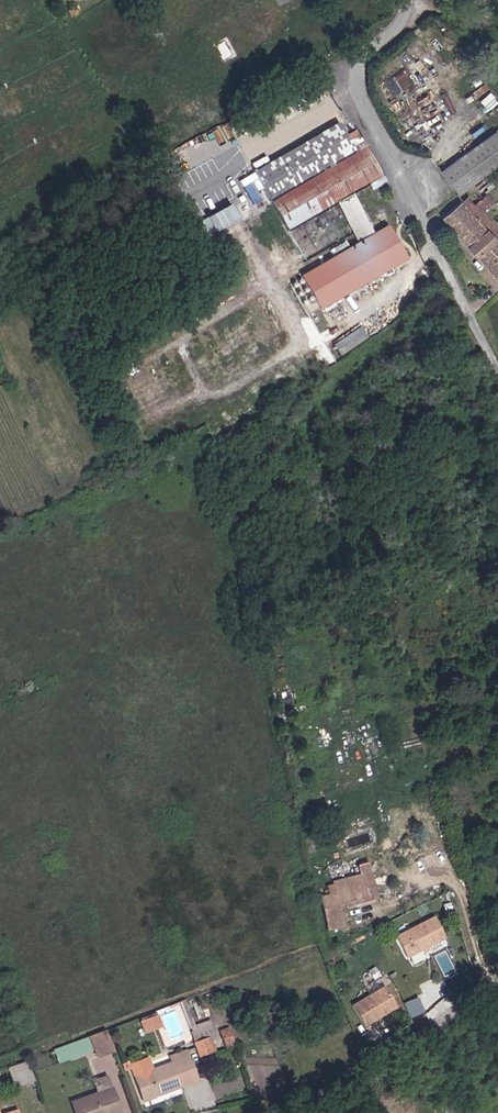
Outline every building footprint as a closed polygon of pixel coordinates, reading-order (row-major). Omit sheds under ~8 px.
[(484,130),(497,152),(497,119),(484,130)] [(328,215),(348,204),(344,198),(375,178),(358,151),(351,146),(344,133),(331,141),(324,129),(248,174),(284,234),(325,209),(328,215)] [(438,182),(448,174),(456,184),(460,181),(497,153),(497,152),(484,130),(429,171),(438,182)] [(284,234),(248,174),(243,177),(280,236),(284,234)] [(448,174),(438,182),(445,192),(456,184),(448,174)] [(461,196),(452,203),(468,223),(477,215),(461,196)] [(483,197),(477,202),(484,210),(490,205),(483,197)] [(487,281),(497,268),(497,239),(477,215),(468,223),(452,203),(433,219),(487,281)] [(308,272),(326,301),(397,257),(380,229),(366,237),(348,204),(328,215),(348,249),(308,272)] [(487,281),(494,288),(497,284),(497,268),(487,281)] [(307,313),(326,301),(308,272),(289,283),(307,313)] [(340,353),(369,337),(363,326),(334,341),(340,353)] [(358,876),(332,882),(335,896),(319,900),(327,930),(344,926),(340,909),(377,900),(369,862),(356,866),(358,876)] [(434,920),(397,939),(408,961),(445,941),(434,920)] [(383,992),(350,1014),(363,1033),(395,1012),(383,992)] [(141,1018),(144,1031),(163,1026),(160,1013),(141,1018)] [(206,1027),(191,1032),(195,1043),(210,1037),(206,1027)] [(235,1042),(230,1027),(222,1030),(228,1045),(235,1042)] [(112,1048),(105,1028),(87,1035),(91,1047),(94,1055),(112,1048)] [(66,1056),(91,1047),(87,1035),(63,1044),(66,1056)] [(200,1056),(215,1050),(210,1037),(195,1043),(197,1047),(200,1056)] [(130,1065),(135,1080),(188,1060),(185,1051),(169,1057),(171,1063),(151,1070),(147,1059),(130,1065)] [(31,1074),(24,1054),(4,1061),(11,1081),(31,1074)] [(188,1060),(135,1080),(143,1102),(159,1096),(158,1094),(181,1086),(182,1088),(196,1083),(188,1060)] [(69,1097),(71,1104),(110,1090),(109,1087),(69,1097)] [(71,1104),(74,1112),(104,1112),(115,1110),(110,1090),(71,1104)] [(389,1112),(421,1112),(411,1098),(389,1112)] [(14,1103),(0,1107),(0,1112),(17,1112),(14,1103)]
